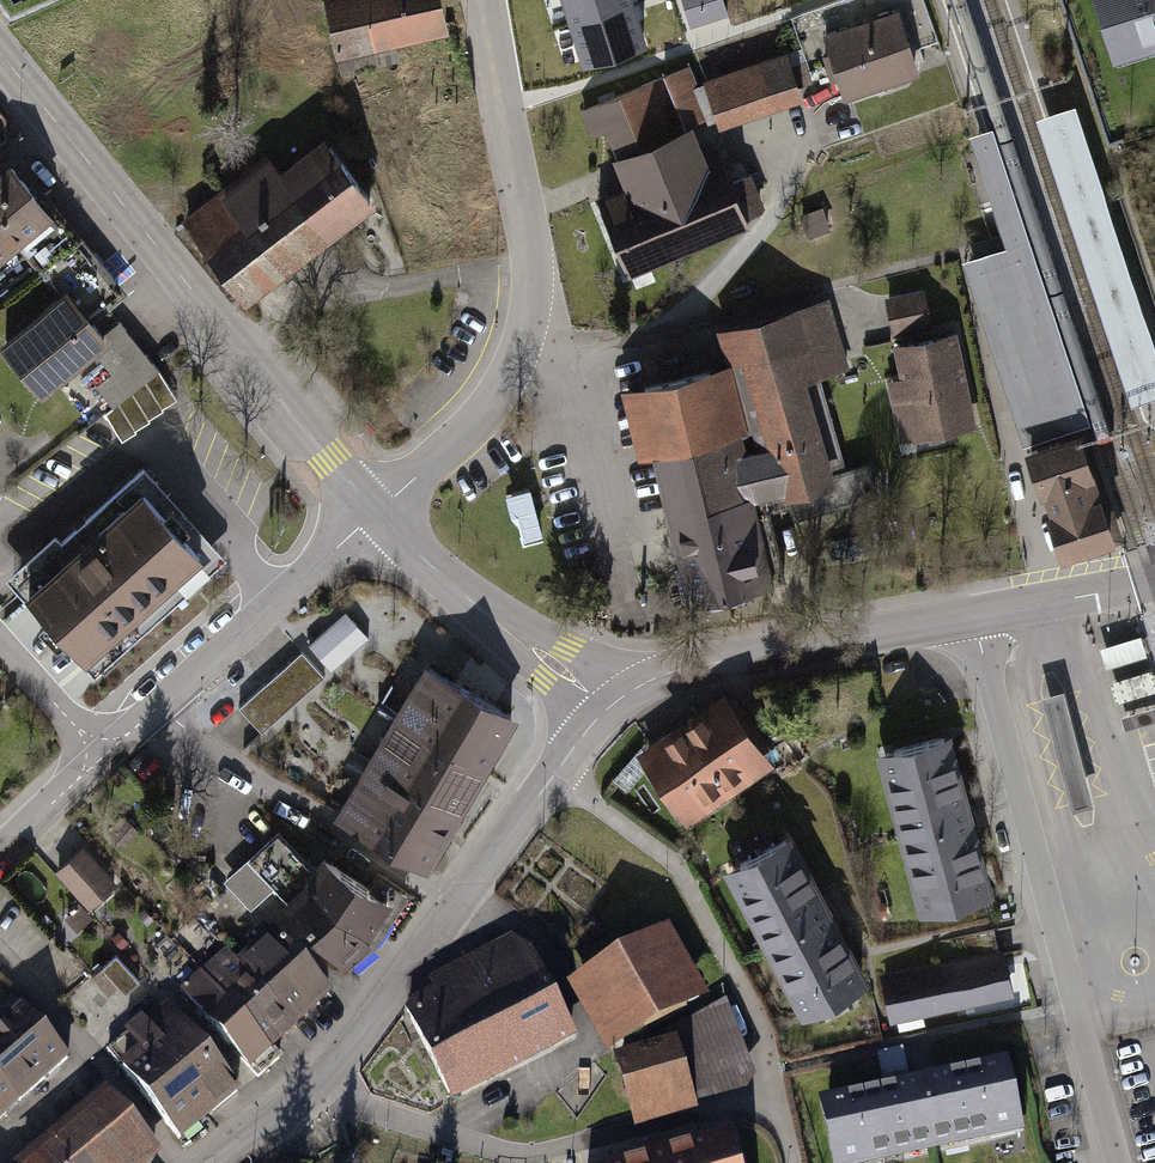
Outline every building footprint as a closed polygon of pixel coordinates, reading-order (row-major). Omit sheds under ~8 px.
[(350,60),(462,39),(454,0),(339,0),(350,60)] [(628,0),(566,0),(572,20),(629,3),(628,0)] [(692,27),(727,16),(722,0),(684,0),(692,27)] [(1115,47),(1154,34),(1154,0),(1100,0),(1115,47)] [(641,41),(629,3),(572,20),(584,59),(641,41)] [(900,17),(831,40),(851,99),(921,76),(900,17)] [(787,57),(708,83),(722,128),(802,103),(787,57)] [(608,204),(634,269),(760,220),(744,180),(719,190),(694,128),(705,124),(686,75),(599,109),(633,194),(608,204)] [(1130,403),(1154,395),(1154,349),(1075,104),(1036,117),(1130,403)] [(1004,245),(962,259),(1023,444),(1090,422),(991,126),(967,134),(1004,245)] [(321,138),(278,170),(326,239),(373,205),(321,138)] [(270,158),(183,218),(249,301),(326,239),(278,170),(270,158)] [(0,177),(0,249),(16,236),(43,269),(77,241),(58,218),(40,196),(37,198),(12,168),(0,177)] [(66,296),(6,345),(32,377),(47,365),(55,375),(102,336),(85,315),(94,308),(96,311),(119,292),(98,267),(77,241),(43,269),(66,296)] [(918,284),(876,293),(884,333),(927,324),(918,284)] [(636,387),(689,591),(784,566),(765,495),(839,476),(798,316),(731,333),(739,361),(636,387)] [(113,407),(158,369),(124,327),(95,352),(102,361),(81,378),(91,390),(96,385),(113,407)] [(948,330),(886,343),(893,375),(881,378),(894,438),(968,422),(948,330)] [(105,414),(122,440),(137,432),(135,429),(150,421),(149,419),(163,410),(162,407),(177,399),(158,369),(113,407),(105,414)] [(1087,426),(1025,447),(1062,559),(1125,540),(1118,522),(1087,426)] [(75,555),(30,594),(96,668),(210,566),(156,506),(166,496),(143,471),(63,542),(75,555)] [(344,616),(309,648),(331,672),(367,640),(344,616)] [(1139,635),(1099,647),(1106,669),(1146,657),(1139,635)] [(302,653),(240,708),(262,733),(324,677),(302,653)] [(429,667),(398,719),(480,768),(511,715),(429,667)] [(1110,682),(1116,703),(1154,692),(1154,683),(1152,671),(1110,682)] [(1096,805),(1063,689),(1042,695),(1074,811),(1096,805)] [(725,697),(682,727),(728,794),(772,764),(725,697)] [(1120,717),(1125,730),(1154,720),(1154,705),(1120,717)] [(480,768),(398,719),(385,741),(405,753),(393,773),(455,810),(480,768)] [(690,821),(728,794),(682,727),(643,754),(690,821)] [(995,892),(952,735),(881,754),(923,912),(995,892)] [(455,810),(393,773),(382,792),(363,780),(347,807),(366,819),(360,829),(423,865),(455,810)] [(871,977),(795,832),(729,867),(805,1012),(871,977)] [(289,843),(228,870),(244,908),(305,881),(289,843)] [(114,883),(83,849),(59,870),(90,904),(114,883)] [(310,888),(288,907),(346,964),(373,939),(393,911),(325,865),(310,888)] [(265,929),(234,957),(297,1034),(331,1001),(265,929)] [(512,939),(428,981),(435,995),(444,1014),(481,997),(518,1075),(577,1044),(531,958),(512,939)] [(668,939),(580,992),(625,1053),(645,1113),(740,1088),(711,1007),(668,939)] [(297,1034),(234,957),(225,951),(203,971),(276,1056),(297,1034)] [(1004,954),(884,980),(892,1019),(1012,993),(1004,954)] [(117,955),(95,976),(117,1000),(140,979),(117,955)] [(276,1056),(203,971),(181,990),(257,1076),(276,1056)] [(444,1014),(435,995),(401,1010),(451,1110),(518,1075),(481,997),(444,1014)] [(0,1032),(0,1065),(29,1094),(71,1058),(26,1010),(0,1032)] [(162,1011),(106,1060),(144,1103),(177,1079),(214,1123),(239,1098),(162,1011)] [(884,1081),(909,1077),(905,1051),(880,1055),(884,1081)] [(821,1101),(834,1162),(878,1162),(1025,1132),(1010,1062),(821,1101)] [(0,1065),(0,1122),(29,1094),(0,1065)] [(214,1123),(177,1079),(144,1103),(188,1143),(214,1123)] [(46,1162),(157,1162),(168,1153),(117,1098),(46,1162)] [(646,1162),(737,1162),(731,1140),(646,1162)]
